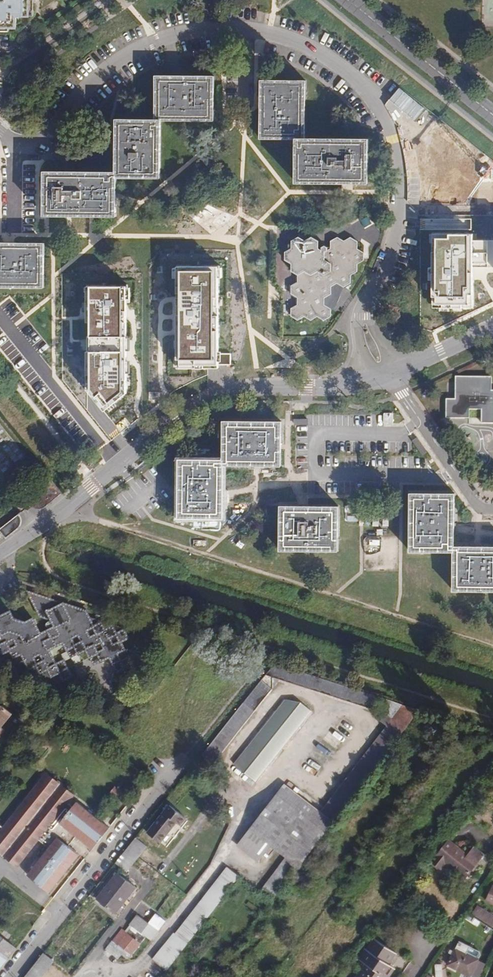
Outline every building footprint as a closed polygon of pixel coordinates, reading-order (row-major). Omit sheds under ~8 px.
[(16,27),(16,16),(29,16),(30,2),(22,2),(22,0),(0,0),(0,27),(16,27)] [(214,124),(215,79),(156,79),(156,123),(117,124),(117,174),(45,174),(45,219),(116,219),(117,180),(161,181),(162,124),(214,124)] [(306,87),(261,86),(261,142),(298,143),(298,189),(369,190),(370,144),(306,143),(306,87)] [(434,235),(434,305),(472,306),(472,268),(492,268),(492,242),(471,241),(471,235),(434,235)] [(318,241),(311,237),(305,240),(298,237),(292,240),(291,244),(289,244),(289,249),(285,251),(285,260),(291,264),(291,271),(297,275),(296,281),(291,285),(290,293),(297,297),(296,304),(290,307),(290,315),(294,319),(304,316),(310,320),(316,316),(323,320),(329,316),(329,308),(323,304),(324,298),(330,294),(330,287),(337,283),(344,287),(351,282),(351,277),(358,272),(358,265),(365,261),(365,253),(358,250),(359,243),(351,238),(345,242),(337,238),(330,241),(330,248),(328,248),(324,246),(321,248),(318,247),(318,241)] [(44,291),(45,246),(0,246),(0,290),(44,291)] [(217,266),(180,266),(181,366),(219,365),(217,266)] [(122,286),(90,286),(91,387),(104,405),(124,391),(122,286)] [(430,336),(444,330),(439,319),(425,325),(430,336)] [(492,397),(492,384),(456,384),(456,407),(447,407),(447,425),(470,425),(470,415),(483,416),(483,428),(492,429),(492,397)] [(397,413),(384,413),(384,425),(396,426),(397,413)] [(282,423),(224,423),(224,461),(180,460),(180,519),(224,519),(224,495),(224,467),(257,467),(282,468),(282,423)] [(62,497),(53,485),(44,492),(48,497),(32,508),(39,516),(62,497)] [(454,489),(410,488),(412,505),(409,551),(455,554),(455,593),(492,593),(492,542),(454,540),(454,528),(454,489)] [(336,554),(339,501),(279,500),(278,554),(336,554)] [(29,591),(28,592),(40,617),(52,620),(55,627),(40,634),(35,632),(31,634),(29,630),(26,629),(26,628),(26,627),(26,626),(25,626),(24,626),(23,626),(22,627),(22,625),(18,627),(16,623),(10,621),(7,623),(6,621),(2,622),(1,621),(0,621),(0,654),(9,657),(10,656),(22,660),(23,661),(30,657),(34,664),(26,668),(27,669),(46,676),(48,675),(58,678),(60,680),(75,685),(77,684),(63,657),(55,661),(48,647),(62,640),(66,647),(68,646),(77,649),(78,651),(85,647),(89,655),(91,654),(100,657),(100,658),(105,656),(122,661),(137,653),(136,652),(125,649),(122,642),(130,638),(125,629),(90,618),(87,610),(29,591)] [(11,610),(0,616),(0,621),(1,621),(2,622),(6,621),(7,623),(10,621),(16,623),(18,627),(22,625),(22,627),(23,626),(24,626),(25,626),(26,626),(26,627),(26,628),(26,629),(29,630),(31,634),(35,632),(40,634),(32,618),(26,622),(15,618),(11,610)] [(221,645),(201,639),(200,642),(220,649),(221,645)] [(22,660),(10,656),(9,657),(13,666),(23,661),(22,660)] [(122,661),(105,656),(114,673),(125,668),(122,661)] [(357,704),(366,692),(275,663),(266,675),(357,704)] [(58,678),(48,675),(46,676),(50,685),(60,680),(58,678)] [(272,689),(261,681),(202,755),(212,763),(272,689)] [(384,698),(378,711),(371,727),(387,726),(320,812),(291,790),(244,850),(258,860),(271,845),(286,857),(298,866),(419,710),(384,698)] [(234,764),(255,781),(311,711),(300,702),(286,699),(234,764)] [(0,708),(0,736),(5,730),(1,727),(12,713),(2,705),(0,708)] [(45,774),(41,780),(68,801),(72,796),(45,774)] [(109,827),(76,802),(72,807),(67,803),(68,801),(41,780),(3,828),(0,826),(0,845),(3,840),(19,853),(11,863),(17,867),(38,840),(49,848),(28,875),(50,893),(80,854),(68,846),(65,843),(72,833),(76,836),(93,849),(109,827)] [(238,845),(244,850),(291,790),(285,785),(238,845)] [(127,796),(114,786),(109,792),(121,802),(127,796)] [(185,817),(169,805),(148,832),(160,842),(176,822),(179,825),(185,817)] [(76,836),(72,833),(65,843),(68,846),(76,836)] [(147,846),(136,837),(115,863),(127,872),(147,846)] [(19,853),(3,840),(0,845),(0,854),(11,863),(19,853)] [(463,859),(443,844),(427,866),(436,873),(441,868),(462,883),(480,859),(469,852),(463,859)] [(298,866),(286,857),(259,892),(271,902),(298,866)] [(239,877),(229,869),(174,935),(177,937),(186,945),(239,877)] [(136,887),(118,873),(114,878),(107,886),(106,887),(97,899),(113,912),(127,894),(129,895),(136,887)] [(114,878),(112,876),(104,886),(106,887),(107,886),(114,878)] [(490,886),(483,901),(492,906),(492,888),(490,886)] [(151,909),(143,902),(134,913),(137,915),(133,919),(130,923),(150,940),(165,921),(155,913),(152,918),(148,914),(151,909)] [(475,905),(470,914),(491,927),(492,923),(492,917),(475,905)] [(127,933),(122,929),(112,941),(131,954),(144,939),(137,933),(135,935),(129,931),(127,933)] [(157,963),(177,937),(174,935),(173,934),(153,960),(157,963)] [(0,935),(0,967),(15,947),(0,935)] [(186,945),(177,937),(157,963),(166,970),(186,945)] [(131,954),(112,941),(107,947),(119,957),(122,953),(127,958),(131,954)] [(371,941),(363,952),(366,954),(374,943),(371,941)] [(374,943),(366,954),(359,965),(364,969),(358,976),(385,976),(389,970),(383,966),(391,955),(374,943)] [(457,947),(443,962),(460,976),(466,976),(477,964),(457,947)] [(366,954),(363,952),(361,951),(354,961),(359,965),(366,954)] [(42,954),(24,976),(42,976),(53,962),(42,954)]
